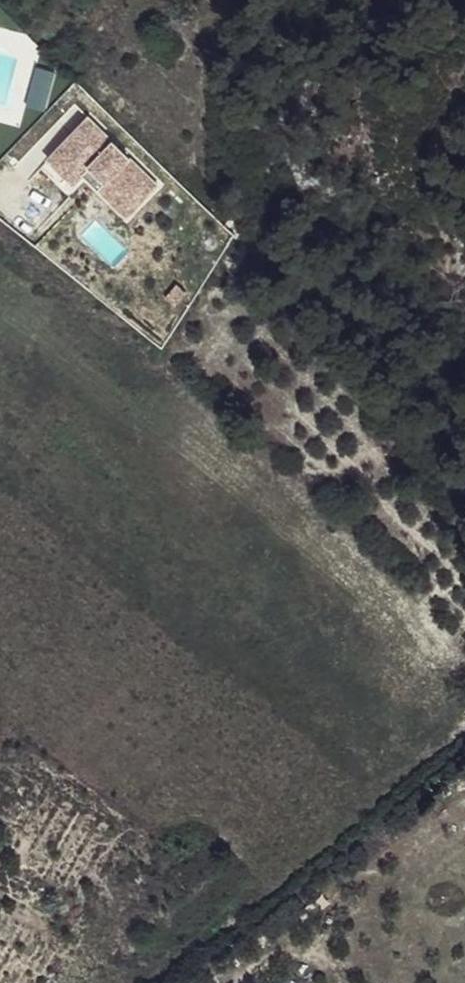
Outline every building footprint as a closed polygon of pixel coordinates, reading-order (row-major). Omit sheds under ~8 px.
[(50,92),(56,72),(37,67),(32,86),(50,92)] [(45,110),(50,92),(32,86),(27,105),(45,110)] [(224,967),(218,972),(222,976),(227,971),(224,967)]
